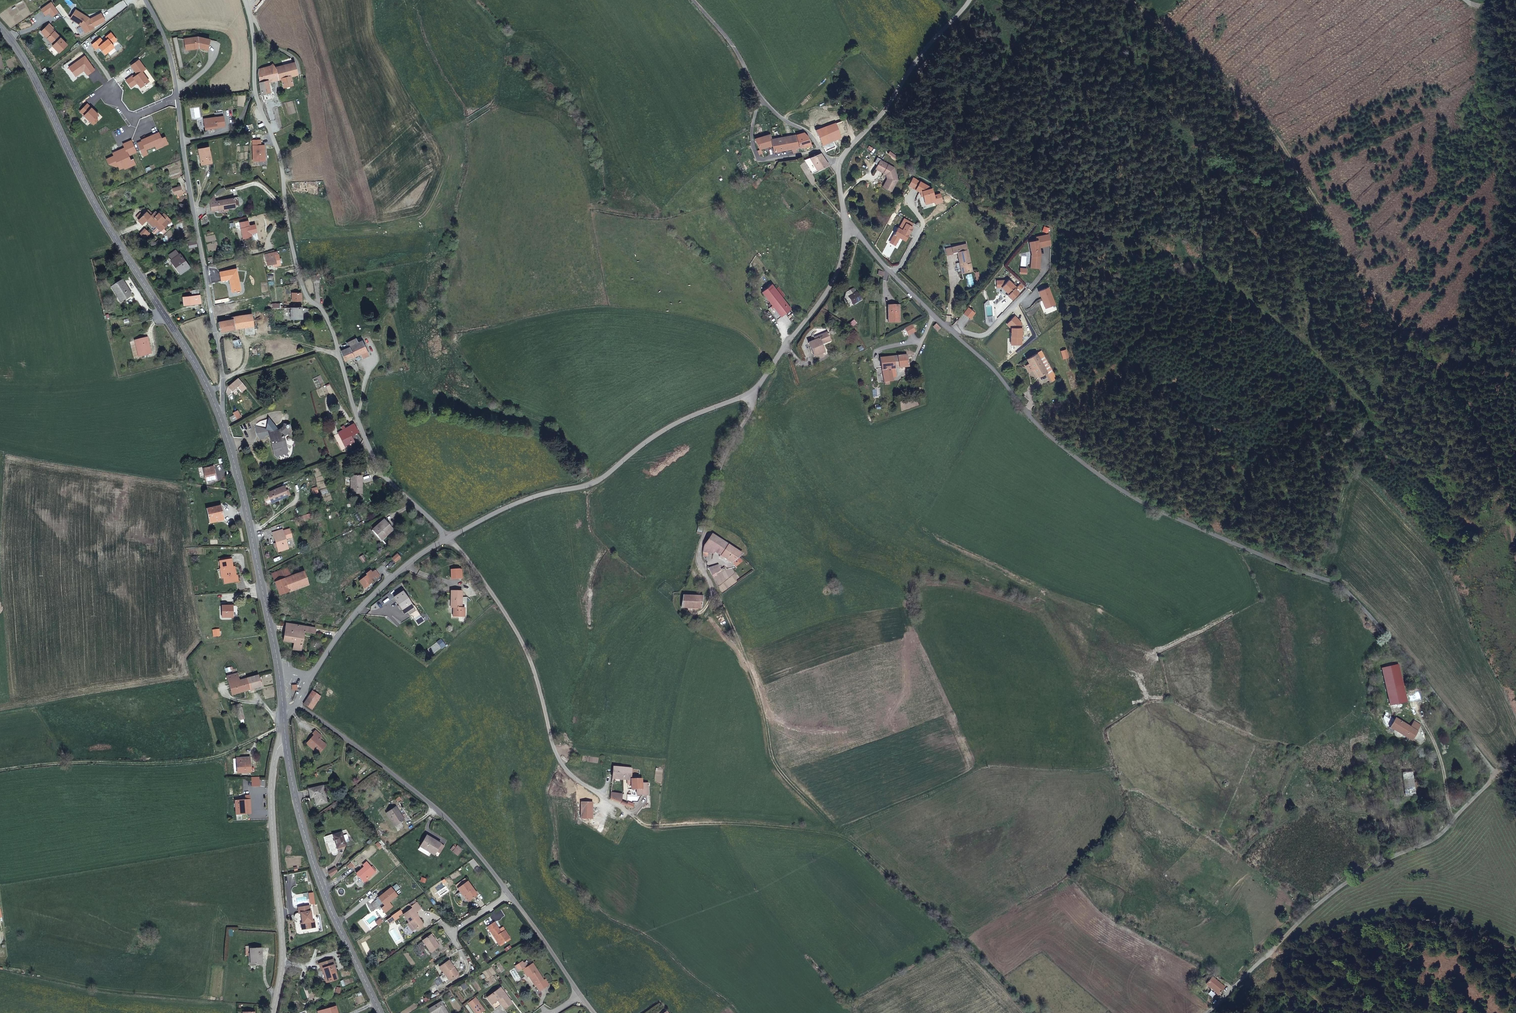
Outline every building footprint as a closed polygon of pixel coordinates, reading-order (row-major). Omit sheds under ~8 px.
[(51,2),(41,9),(45,15),(50,12),(52,16),(59,12),(51,2)] [(105,21),(101,14),(90,20),(89,18),(75,10),(70,19),(81,26),(82,27),(85,33),(94,28),(93,27),(105,21)] [(67,45),(53,30),(54,29),(49,24),(43,31),(46,35),(45,36),(54,45),(53,46),(59,53),(67,45)] [(104,43),(100,38),(92,45),(96,49),(99,47),(105,54),(114,47),(112,44),(117,40),(111,33),(106,37),(108,39),(104,43)] [(185,39),(186,47),(189,46),(189,50),(196,49),(196,47),(199,46),(199,48),(208,50),(210,40),(198,38),(185,39)] [(83,69),(84,70),(88,75),(95,70),(85,56),(69,67),(76,77),(82,72),(81,70),(83,69)] [(270,81),(276,79),(279,78),(281,85),(289,83),(288,76),(296,74),(293,63),(290,63),(288,57),(279,60),(281,66),(274,68),(273,64),(257,72),(261,94),(270,92),(266,82),(270,81)] [(139,60),(131,66),(138,75),(134,77),(133,76),(126,81),(131,87),(137,83),(141,87),(149,81),(142,72),(145,69),(139,60)] [(87,104),(80,111),(94,125),(98,120),(95,118),(99,115),(87,104)] [(223,116),(215,117),(204,119),(206,129),(225,126),(223,116)] [(818,129),(825,151),(837,147),(834,138),(840,136),(836,123),(818,129)] [(142,141),(137,143),(143,156),(148,154),(146,150),(155,145),(162,142),(164,146),(168,144),(165,137),(161,139),(159,132),(141,140),(142,141)] [(796,149),(811,145),(808,137),(804,132),(797,134),(771,139),(769,134),(756,138),(759,150),(761,149),(772,146),(774,152),(793,149),(793,152),(797,152),(796,149)] [(114,156),(111,157),(109,164),(116,167),(118,166),(123,164),(124,167),(125,169),(135,164),(133,159),(130,160),(128,155),(137,152),(132,140),(123,144),(125,148),(126,151),(122,153),(120,150),(113,153),(114,156)] [(260,140),(252,140),(253,161),(263,161),(263,153),(264,153),(264,145),(260,145),(260,140)] [(202,165),(212,163),(209,147),(198,149),(199,154),(201,154),(202,165)] [(816,171),(827,165),(821,153),(809,160),(816,171)] [(887,177),(883,186),(890,190),(897,179),(893,167),(889,164),(889,163),(887,162),(886,163),(880,160),(876,168),(882,172),(886,173),(887,177)] [(913,188),(921,193),(922,192),(924,196),(925,204),(935,202),(932,189),(930,189),(929,187),(918,180),(913,188)] [(216,201),(210,203),(212,212),(219,210),(227,209),(240,207),(238,198),(233,198),(230,199),(216,201)] [(169,224),(167,221),(164,219),(167,217),(164,213),(161,217),(155,211),(151,216),(146,212),(144,215),(139,219),(143,224),(147,220),(149,223),(151,221),(156,226),(161,231),(164,228),(169,224)] [(252,237),(249,220),(241,222),(244,239),(252,237)] [(154,227),(156,226),(151,221),(149,223),(147,225),(152,229),(154,227)] [(898,227),(891,239),(896,242),(899,237),(901,238),(903,239),(905,235),(907,237),(913,228),(906,223),(902,230),(898,227)] [(166,231),(164,228),(161,231),(156,226),(154,227),(159,233),(163,234),(166,231)] [(1044,235),(1037,237),(1037,240),(1029,242),(1032,256),(1032,263),(1040,264),(1041,255),(1039,247),(1046,245),(1044,235)] [(947,256),(952,254),(952,253),(957,252),(959,262),(963,262),(965,272),(972,271),(966,244),(951,247),(945,249),(947,256)] [(179,269),(178,270),(181,273),(189,267),(180,255),(179,255),(176,251),(169,255),(173,260),(172,260),(174,264),(175,264),(179,269)] [(278,255),(277,252),(265,254),(267,265),(276,263),(275,256),(278,255)] [(236,269),(219,272),(221,281),(229,279),(230,279),(231,284),(230,284),(231,292),(240,290),(236,269)] [(316,272),(309,275),(311,281),(318,280),(316,272)] [(1012,299),(1019,291),(1014,287),(1015,286),(1008,279),(1006,282),(1003,280),(996,280),(996,287),(1001,286),(1008,293),(1007,294),(1012,299)] [(111,288),(118,298),(120,297),(122,301),(132,295),(122,280),(111,288)] [(770,304),(780,316),(789,308),(769,283),(760,290),(770,304)] [(1049,287),(1038,291),(1045,308),(1056,304),(1049,287)] [(853,294),(851,289),(846,292),(844,298),(849,307),(853,304),(853,303),(861,299),(857,292),(853,294)] [(293,301),(298,301),(301,301),(301,293),(292,293),(293,301)] [(183,297),(184,303),(196,302),(196,304),(200,303),(200,295),(183,297)] [(776,319),(780,316),(770,304),(767,307),(776,319)] [(889,322),(900,322),(899,306),(888,306),(889,322)] [(975,313),(969,307),(964,313),(971,319),(975,313)] [(302,318),(302,308),(291,308),(291,318),(302,318)] [(235,329),(244,327),(245,335),(255,333),(253,326),(251,314),(232,317),(232,320),(219,322),(221,331),(235,329)] [(1007,324),(1011,328),(1011,345),(1022,345),(1022,323),(1015,316),(1007,324)] [(854,319),(849,324),(852,328),(858,323),(854,319)] [(912,325),(904,329),(908,336),(916,331),(912,325)] [(808,344),(814,357),(825,352),(822,345),(831,341),(826,332),(813,338),(814,341),(808,344)] [(348,345),(342,349),(345,359),(360,351),(367,348),(362,337),(358,340),(356,336),(347,342),(348,345)] [(152,353),(150,349),(148,349),(148,346),(150,345),(148,338),(135,341),(137,347),(138,346),(141,356),(152,353)] [(1041,361),(1046,358),(1042,351),(1037,354),(1041,361)] [(1048,374),(1053,371),(1046,358),(1041,361),(1037,354),(1027,360),(1028,363),(1031,368),(1033,367),(1038,375),(1046,371),(1048,374)] [(892,368),(896,368),(899,367),(902,367),(908,366),(907,355),(881,358),(882,369),(892,368)] [(893,378),(892,368),(882,369),(883,383),(889,383),(889,380),(893,380),(893,378)] [(1056,377),(1053,371),(1048,374),(1051,379),(1056,377)] [(246,389),(238,379),(228,387),(232,392),(238,387),(242,392),(246,389)] [(238,411),(233,414),(234,415),(230,417),(232,422),(241,417),(238,411)] [(287,425),(286,425),(286,427),(284,426),(284,425),(283,427),(282,428),(278,432),(269,419),(266,430),(257,427),(258,437),(259,437),(263,436),(269,435),(270,435),(272,438),(271,438),(271,439),(271,440),(271,441),(275,456),(278,458),(279,455),(282,456),(283,454),(285,455),(286,452),(287,452),(286,446),(283,446),(283,444),(282,438),(287,434),(290,435),(291,431),(289,428),(290,427),(290,426),(289,426),(288,425),(287,425)] [(344,426),(341,428),(343,431),(339,433),(346,446),(353,442),(350,436),(358,432),(354,425),(346,429),(344,426)] [(200,477),(205,476),(203,469),(212,467),(215,480),(214,480),(214,482),(218,481),(214,465),(198,469),(200,477)] [(203,469),(205,476),(207,483),(214,482),(214,480),(215,480),(212,467),(203,469)] [(362,476),(351,476),(351,494),(362,494),(362,476)] [(284,487),(282,488),(268,493),(268,495),(272,503),(288,497),(286,491),(284,487)] [(272,503),(268,495),(263,497),(267,505),(272,503)] [(220,507),(207,509),(210,523),(223,520),(220,507)] [(384,520),(373,530),(382,540),(393,530),(384,520)] [(290,531),(283,533),(274,536),(276,544),(277,547),(279,552),(288,549),(285,539),(292,537),(290,531)] [(735,562),(739,558),(712,538),(709,541),(702,548),(701,554),(703,561),(706,560),(706,556),(710,557),(712,556),(711,554),(712,554),(728,566),(731,571),(738,566),(735,562)] [(222,569),(225,583),(238,581),(237,575),(234,576),(231,559),(219,562),(221,569),(222,569)] [(707,570),(711,578),(720,573),(717,567),(707,570)] [(288,568),(272,574),(275,581),(275,582),(280,595),(308,584),(304,572),(291,576),(288,568)] [(459,569),(451,570),(451,579),(460,579),(459,569)] [(370,571),(366,574),(367,575),(359,581),(365,588),(373,582),(371,579),(375,576),(376,578),(380,575),(376,570),(372,573),(370,571)] [(451,590),(451,597),(451,607),(453,607),(453,616),(459,616),(459,612),(461,612),(465,612),(465,607),(462,607),(462,590),(451,590)] [(408,611),(412,616),(419,611),(415,606),(413,607),(403,592),(394,598),(400,607),(402,609),(405,613),(408,611)] [(684,595),(683,607),(703,608),(704,596),(684,595)] [(233,606),(222,606),(222,617),(233,617),(233,606)] [(316,629),(286,624),(284,641),(294,643),(293,650),(301,650),(304,632),(315,634),(316,629)] [(441,639),(437,642),(442,648),(446,645),(441,639)] [(1406,703),(1398,665),(1381,669),(1389,706),(1406,703)] [(261,687),(258,676),(239,681),(237,674),(235,674),(234,669),(226,672),(232,695),(251,690),(253,689),(261,687)] [(303,704),(312,709),(313,708),(320,696),(312,691),(303,704)] [(239,720),(244,719),(240,704),(233,706),(234,709),(236,709),(239,720)] [(1412,741),(1421,726),(1414,722),(1411,728),(1397,719),(1391,729),(1412,741)] [(315,748),(320,752),(326,745),(320,739),(322,736),(316,730),(313,733),(314,735),(307,743),(313,749),(315,748)] [(240,772),(250,771),(249,758),(237,759),(237,763),(239,763),(240,772)] [(250,773),(250,771),(240,772),(239,763),(237,763),(238,774),(250,773)] [(614,768),(613,779),(625,780),(631,781),(633,770),(614,768)] [(1416,794),(1412,771),(1403,773),(1406,796),(1416,794)] [(643,780),(641,780),(631,781),(625,780),(625,784),(624,785),(631,786),(631,789),(635,790),(635,795),(646,796),(647,790),(642,790),(642,784),(643,780)] [(316,805),(327,802),(323,785),(309,789),(311,797),(314,797),(316,805)] [(612,792),(611,798),(621,805),(622,795),(612,792)] [(248,804),(250,804),(250,795),(245,796),(246,800),(241,801),(241,798),(235,799),(236,814),(247,814),(249,813),(248,804)] [(582,799),(580,816),(591,818),(592,801),(582,799)] [(398,830),(403,826),(401,822),(404,820),(395,806),(386,813),(398,830)] [(338,848),(346,845),(345,843),(343,835),(342,832),(333,835),(338,848)] [(338,849),(338,848),(333,835),(333,834),(324,837),(326,843),(327,843),(330,852),(331,851),(332,854),(333,855),(334,855),(335,855),(336,855),(338,854),(338,853),(338,852),(337,850),(338,849)] [(427,835),(421,846),(430,851),(429,852),(434,855),(437,851),(440,853),(444,846),(427,835)] [(379,849),(385,845),(381,840),(375,844),(379,849)] [(361,862),(355,856),(351,860),(350,861),(351,862),(355,867),(361,862)] [(363,865),(365,867),(365,868),(362,871),(361,870),(357,874),(364,882),(375,872),(366,862),(363,865)] [(328,872),(331,878),(337,872),(334,869),(328,872)] [(456,886),(458,888),(467,881),(465,879),(456,886)] [(467,881),(458,888),(463,896),(464,894),(466,894),(470,900),(477,895),(467,881)] [(397,896),(391,888),(379,898),(385,906),(397,896)] [(417,903),(411,906),(412,908),(403,915),(409,922),(410,921),(415,929),(423,924),(417,916),(418,915),(416,912),(421,908),(417,903)] [(309,906),(298,908),(299,914),(301,913),(303,923),(301,924),(302,930),(311,928),(310,922),(313,922),(311,911),(310,912),(309,906)] [(400,910),(391,916),(394,920),(399,917),(398,916),(402,913),(400,910)] [(410,921),(409,922),(407,923),(412,931),(415,929),(410,921)] [(501,933),(494,923),(487,927),(499,945),(510,938),(505,930),(501,933)] [(402,940),(395,928),(389,931),(396,943),(402,940)] [(439,946),(431,935),(422,941),(431,952),(439,946)] [(262,963),(261,948),(250,949),(250,956),(250,964),(262,963)] [(334,968),(335,968),(333,959),(319,963),(321,969),(323,968),(327,982),(337,978),(334,968)] [(445,973),(450,980),(458,974),(448,960),(439,966),(444,974),(445,973)] [(523,969),(526,968),(522,961),(515,966),(517,970),(522,968),(523,969)] [(532,963),(526,968),(523,969),(523,970),(527,976),(528,976),(530,975),(536,985),(535,985),(539,991),(548,985),(544,980),(543,980),(532,963)] [(510,972),(516,982),(521,979),(515,969),(510,972)] [(438,978),(442,984),(449,980),(444,974),(438,978)] [(530,975),(528,976),(534,986),(535,985),(536,985),(530,975)] [(1219,993),(1225,986),(1212,977),(1207,984),(1219,993)] [(497,1000),(501,1005),(504,1009),(512,1003),(500,987),(487,998),(491,1004),(497,1000)] [(475,998),(468,1003),(475,1012),(480,1012),(484,1010),(475,998)] [(495,1009),(501,1005),(497,1000),(491,1004),(495,1009)] [(441,1002),(428,1009),(430,1012),(436,1012),(438,1012),(439,1012),(448,1012),(441,1002)]
